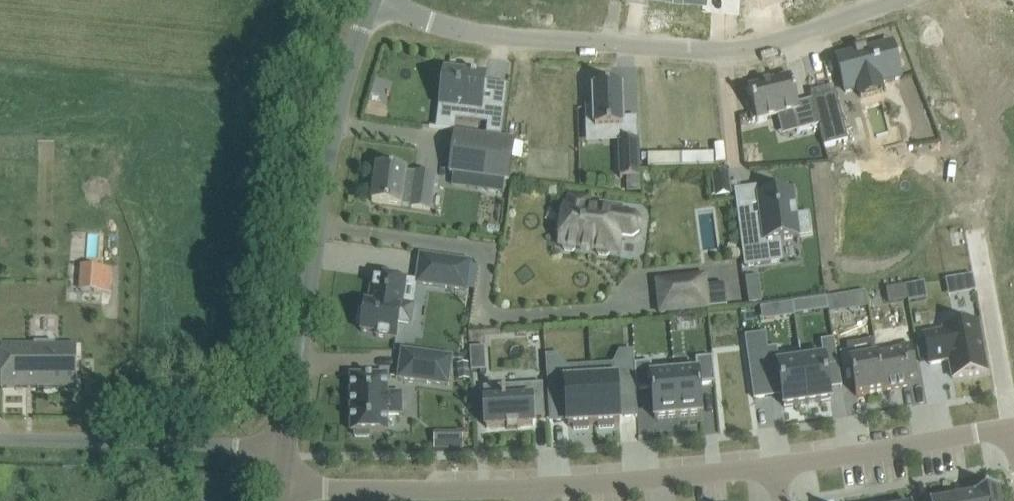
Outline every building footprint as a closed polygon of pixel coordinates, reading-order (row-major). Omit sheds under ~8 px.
[(859,52),(837,58),(846,93),(862,89),(864,97),(890,90),(888,82),(900,79),(891,44),(870,49),(869,46),(858,49),(859,52)] [(446,71),(441,106),(455,108),(453,120),(487,125),(486,135),(501,137),(505,107),(482,104),(485,76),(446,71)] [(751,101),(748,102),(753,121),(757,120),(757,122),(792,113),(797,132),(819,126),(812,100),(798,103),(791,75),(772,80),(773,82),(748,88),(751,101)] [(594,107),(586,107),(586,129),(605,128),(605,137),(622,137),(621,86),(611,86),(611,84),(597,84),(597,87),(593,87),(594,107)] [(834,86),(810,92),(824,146),(848,140),(834,86)] [(901,116),(881,120),(887,150),(907,146),(906,139),(917,137),(919,145),(941,141),(935,111),(913,114),(913,109),(900,112),(901,116)] [(455,132),(450,172),(509,180),(509,179),(514,141),(458,133),(455,132)] [(638,141),(618,142),(619,178),(639,178),(638,141)] [(713,153),(648,155),(648,167),(714,165),(713,153)] [(377,167),(372,201),(426,209),(430,210),(435,175),(377,167)] [(761,217),(740,220),(746,266),(782,261),(779,240),(799,237),(799,234),(811,232),(808,214),(797,215),(793,191),(788,192),(787,187),(773,189),(774,194),(758,196),(761,217)] [(558,220),(556,229),(560,232),(558,245),(562,246),(564,250),(573,251),(576,247),(597,250),(599,255),(607,256),(610,252),(618,253),(621,233),(633,235),(639,230),(640,222),(635,215),(623,214),(623,213),(602,211),(588,209),(589,201),(569,198),(568,206),(564,205),(562,218),(558,220)] [(421,255),(417,283),(466,290),(470,262),(421,255)] [(105,291),(106,266),(82,265),(80,290),(105,291)] [(359,309),(357,323),(362,324),(361,331),(377,334),(376,336),(396,339),(398,321),(411,323),(413,305),(401,303),(404,280),(373,275),(371,294),(373,294),(371,303),(366,303),(365,310),(359,309)] [(705,276),(657,281),(660,313),(708,308),(705,276)] [(924,282),(905,286),(908,300),(909,302),(927,299),(924,284),(924,282)] [(905,286),(886,289),(888,303),(908,300),(905,286)] [(865,291),(856,292),(858,308),(867,307),(865,291)] [(837,295),(827,297),(829,313),(840,311),(837,295)] [(826,297),(813,299),(815,311),(828,309),(826,297)] [(792,302),(781,304),(782,317),(794,316),(792,302)] [(944,332),(924,335),(929,364),(949,360),(953,378),(987,372),(978,323),(944,329),(944,332)] [(764,335),(747,338),(753,395),(768,392),(765,373),(779,372),(784,407),(808,403),(801,356),(779,359),(777,347),(766,349),(764,335)] [(823,353),(801,356),(808,403),(831,400),(829,389),(826,366),(838,364),(834,339),(821,341),(823,353)] [(56,387),(77,387),(77,345),(56,345),(56,343),(34,343),(34,345),(1,345),(1,387),(34,387),(34,388),(56,388),(56,387)] [(902,351),(877,355),(884,391),(911,386),(909,377),(910,377),(918,375),(912,345),(902,347),(903,351),(902,351)] [(485,348),(470,348),(471,371),(486,370),(485,348)] [(402,350),(398,378),(448,385),(452,357),(402,350)] [(850,351),(840,353),(843,370),(851,368),(856,396),(884,391),(877,355),(851,360),(851,359),(850,351)] [(620,352),(615,364),(615,365),(634,364),(634,352),(620,352)] [(559,356),(546,357),(547,369),(566,368),(566,367),(559,356)] [(697,366),(674,368),(679,417),(702,415),(699,385),(716,383),(713,357),(696,359),(697,366)] [(651,363),(634,364),(636,390),(652,389),(655,419),(679,417),(674,368),(651,370),(651,363)] [(616,377),(591,379),(594,424),(599,423),(599,427),(614,427),(614,422),(620,422),(618,399),(632,399),(630,369),(615,370),(616,377)] [(566,372),(552,373),(553,392),(553,403),(566,402),(568,425),(574,425),(574,429),(589,428),(589,424),(594,424),(591,379),(567,380),(566,372)] [(387,375),(350,375),(351,431),(355,431),(355,437),(369,437),(369,431),(387,431),(387,414),(402,414),(402,394),(387,393),(387,375)] [(502,400),(485,401),(486,427),(507,426),(507,429),(518,428),(518,426),(533,425),(533,418),(545,417),(543,384),(501,386),(502,400)] [(976,495),(977,500),(1001,500),(999,490),(976,495)]
